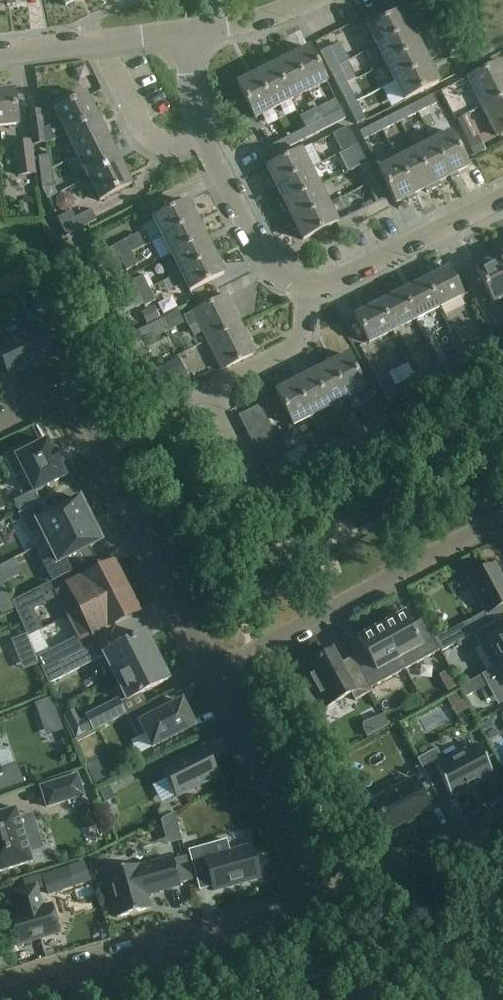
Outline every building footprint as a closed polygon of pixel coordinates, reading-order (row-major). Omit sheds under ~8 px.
[(367,30),(376,47),(411,30),(414,29),(411,22),(407,23),(401,12),(367,30)] [(380,56),(385,66),(423,47),(420,39),(416,41),(411,30),(376,47),(366,52),(370,61),(380,56)] [(385,66),(394,84),(429,66),(423,55),(427,54),(423,47),(385,66)] [(289,54),(290,58),(308,93),(326,84),(309,49),(297,55),(296,51),(289,54)] [(319,54),(328,72),(337,67),(327,49),(319,54)] [(278,60),(270,64),(289,102),(308,93),(290,58),(279,64),(278,60)] [(482,108),(502,98),(502,69),(500,63),(467,79),(482,108)] [(265,71),(255,76),(272,111),(289,102),(270,64),(264,67),(265,71)] [(429,66),(394,84),(403,102),(438,84),(432,73),(436,71),(432,64),(429,66)] [(328,72),(338,90),(346,86),(337,67),(328,72)] [(272,111),(255,76),(253,73),(246,76),(248,80),(237,85),(254,120),(272,111)] [(338,90),(347,108),(356,104),(346,86),(338,90)] [(0,94),(0,128),(17,126),(13,92),(0,94)] [(45,146),(65,135),(97,119),(86,96),(54,113),(59,123),(43,131),(44,144),(45,146)] [(432,98),(413,107),(417,115),(436,106),(432,98)] [(482,108),(496,137),(502,134),(502,98),(482,108)] [(356,104),(347,108),(356,126),(365,122),(356,104)] [(413,107),(396,116),(400,124),(417,115),(413,107)] [(28,114),(32,146),(44,144),(43,131),(40,112),(28,114)] [(341,112),(322,122),(326,129),(345,119),(341,112)] [(396,116),(378,125),(382,133),(400,124),(396,116)] [(65,135),(76,157),(108,141),(97,119),(65,135)] [(322,122),(304,131),(308,138),(326,129),(322,122)] [(382,133),(378,125),(360,133),(363,142),(382,133)] [(341,154),(348,150),(357,146),(347,128),(332,136),(341,154)] [(304,131),(286,140),(290,148),(308,138),(304,131)] [(450,134),(432,143),(449,177),(451,181),(458,178),(456,174),(467,168),(450,134)] [(290,148),(286,140),(268,150),(272,157),(290,148)] [(76,157),(88,180),(120,163),(108,141),(76,157)] [(14,145),(18,177),(34,175),(30,143),(14,145)] [(432,143),(413,152),(432,191),(440,187),(438,183),(449,177),(432,143)] [(389,160),(406,153),(403,145),(385,151),(389,160)] [(284,160),(266,169),(272,181),(268,182),(271,189),(275,188),(309,170),(321,164),(311,146),(300,152),(284,160)] [(348,150),(357,168),(366,164),(357,146),(348,150)] [(55,190),(66,189),(64,148),(53,149),(55,190)] [(413,152),(396,161),(413,196),(424,190),(426,194),(432,191),(413,152)] [(37,158),(39,174),(51,173),(49,157),(37,158)] [(413,196),(396,161),(377,170),(395,205),(407,199),(408,203),(415,199),(413,196)] [(120,163),(88,180),(99,202),(131,186),(120,163)] [(357,168),(366,186),(375,182),(366,164),(357,168)] [(277,200),(280,207),(318,188),(309,170),(275,188),(280,198),(277,200)] [(51,173),(39,174),(41,190),(53,188),(51,173)] [(375,182),(366,186),(376,204),(384,200),(375,182)] [(67,206),(88,204),(86,187),(65,190),(67,206)] [(288,212),(293,223),(327,206),(318,188),(280,207),(284,214),(288,212)] [(153,222),(143,228),(151,244),(161,239),(196,221),(190,210),(194,209),(190,202),(187,203),(169,211),(152,219),(153,222)] [(327,206),(293,223),(290,225),(293,232),(297,230),(302,241),(337,224),(327,206)] [(57,219),(66,237),(96,222),(91,211),(76,219),(72,211),(57,219)] [(161,239),(171,257),(205,239),(199,228),(203,226),(200,220),(161,239)] [(113,246),(119,258),(130,253),(144,246),(137,234),(113,246)] [(171,257),(160,262),(169,279),(179,274),(180,275),(214,257),(208,246),(212,244),(209,237),(205,239),(171,257)] [(130,253),(119,258),(125,271),(136,265),(130,253)] [(180,275),(179,274),(169,279),(174,290),(185,285),(189,293),(223,275),(217,264),(221,262),(218,255),(214,257),(180,275)] [(493,260),(502,280),(502,255),(493,260)] [(493,260),(491,257),(484,260),(486,264),(475,270),(493,304),(502,299),(502,280),(493,260)] [(448,269),(424,281),(438,309),(461,297),(448,269)] [(7,277),(12,288),(27,282),(23,271),(7,277)] [(132,282),(138,294),(148,289),(142,277),(132,282)] [(424,281),(401,293),(415,320),(438,309),(424,281)] [(148,289),(138,294),(144,307),(154,302),(148,289)] [(401,293),(378,304),(392,332),(415,320),(401,293)] [(192,313),(206,342),(239,325),(225,297),(192,313)] [(378,304),(354,317),(367,344),(392,332),(378,304)] [(0,346),(0,358),(9,378),(52,358),(47,347),(58,342),(42,308),(27,315),(34,330),(0,346)] [(138,331),(143,344),(169,331),(164,320),(160,321),(147,327),(138,331)] [(239,325),(206,342),(221,371),(254,355),(239,325)] [(484,342),(460,354),(465,363),(489,351),(484,342)] [(460,354),(438,365),(442,374),(465,363),(460,354)] [(327,362),(329,365),(346,400),(365,391),(347,356),(336,362),(334,358),(327,362)] [(316,367),(308,371),(328,409),(346,400),(329,365),(318,371),(316,367)] [(438,365),(414,377),(419,386),(442,374),(438,365)] [(304,378),(293,384),(310,418),(328,409),(308,371),(302,374),(304,378)] [(388,376),(376,382),(386,402),(396,397),(419,386),(414,377),(413,378),(394,387),(388,376)] [(310,418),(293,384),(291,380),(284,383),(286,387),(275,393),(292,427),(310,418)] [(238,417),(243,428),(265,417),(259,406),(238,417)] [(243,428),(249,439),(270,429),(265,417),(243,428)] [(380,420),(361,429),(365,436),(384,427),(380,420)] [(249,439),(255,450),(276,440),(270,429),(249,439)] [(361,429),(343,438),(347,445),(365,436),(361,429)] [(343,438),(326,447),(330,454),(347,445),(343,438)] [(255,450),(260,462),(282,451),(276,440),(255,450)] [(4,458),(14,479),(22,475),(23,474),(32,491),(32,492),(33,494),(36,493),(35,493),(61,480),(64,479),(63,476),(62,476),(57,466),(61,465),(55,453),(52,455),(47,445),(46,442),(43,444),(21,456),(18,450),(4,458)] [(330,454),(326,447),(307,456),(311,464),(330,454)] [(260,462),(266,473),(287,462),(282,451),(260,462)] [(287,462),(266,473),(272,485),(293,474),(287,462)] [(41,503),(17,515),(29,538),(41,532),(46,543),(93,520),(84,502),(81,504),(79,500),(47,516),(41,503)] [(93,520),(46,543),(52,554),(40,560),(51,583),(75,571),(69,558),(100,543),(98,539),(102,537),(93,520)] [(70,616),(123,589),(112,566),(69,588),(69,589),(58,594),(70,616)] [(493,566),(468,579),(487,615),(502,606),(502,584),(493,566)] [(48,585),(12,603),(27,638),(40,631),(29,610),(55,597),(48,585)] [(135,613),(123,589),(70,616),(81,638),(92,633),(92,634),(135,613)] [(403,614),(380,627),(404,671),(439,652),(425,625),(413,632),(403,614)] [(482,616),(443,637),(449,648),(472,636),(488,627),(482,616)] [(488,627),(472,636),(478,647),(488,641),(499,635),(493,625),(488,627)] [(404,671),(380,627),(358,639),(367,657),(355,663),(370,689),(404,671)] [(502,665),(502,633),(499,635),(488,641),(502,666),(502,665)] [(103,656),(114,679),(157,657),(149,641),(147,642),(144,635),(103,656)] [(42,672),(58,665),(82,653),(76,640),(37,660),(42,672)] [(65,677),(97,661),(90,649),(82,653),(58,665),(65,677)] [(343,674),(339,666),(330,650),(318,657),(320,660),(302,670),(323,710),(350,695),(354,702),(371,692),(370,689),(355,663),(354,664),(356,667),(343,674)] [(157,657),(114,679),(126,702),(168,681),(164,675),(166,674),(157,657)] [(502,666),(491,672),(502,694),(502,665),(502,666)] [(194,728),(181,703),(153,717),(147,706),(125,717),(125,716),(124,717),(125,718),(127,717),(138,738),(144,735),(152,749),(194,728)] [(125,716),(118,704),(86,720),(92,733),(124,717),(125,716)] [(442,783),(451,798),(493,775),(477,746),(443,764),(435,750),(416,760),(432,788),(442,783)] [(218,777),(204,748),(161,770),(176,798),(218,777)] [(108,755),(100,760),(108,774),(117,769),(108,755)] [(26,784),(19,764),(1,770),(0,767),(0,793),(26,784)] [(77,776),(40,788),(46,808),(83,797),(77,776)] [(413,781),(371,803),(387,832),(405,823),(413,819),(413,818),(429,810),(413,781)] [(30,863),(30,864),(32,863),(32,861),(31,861),(29,854),(18,818),(16,811),(16,809),(13,810),(14,810),(0,814),(0,872),(30,863)] [(226,841),(188,852),(195,876),(208,873),(212,888),(213,892),(259,879),(250,847),(229,853),(226,841)] [(187,864),(174,867),(172,859),(138,869),(137,866),(105,875),(117,919),(149,910),(145,896),(179,887),(179,885),(192,881),(187,864)] [(3,919),(11,948),(59,934),(50,905),(41,908),(35,887),(11,894),(17,915),(3,919)]
